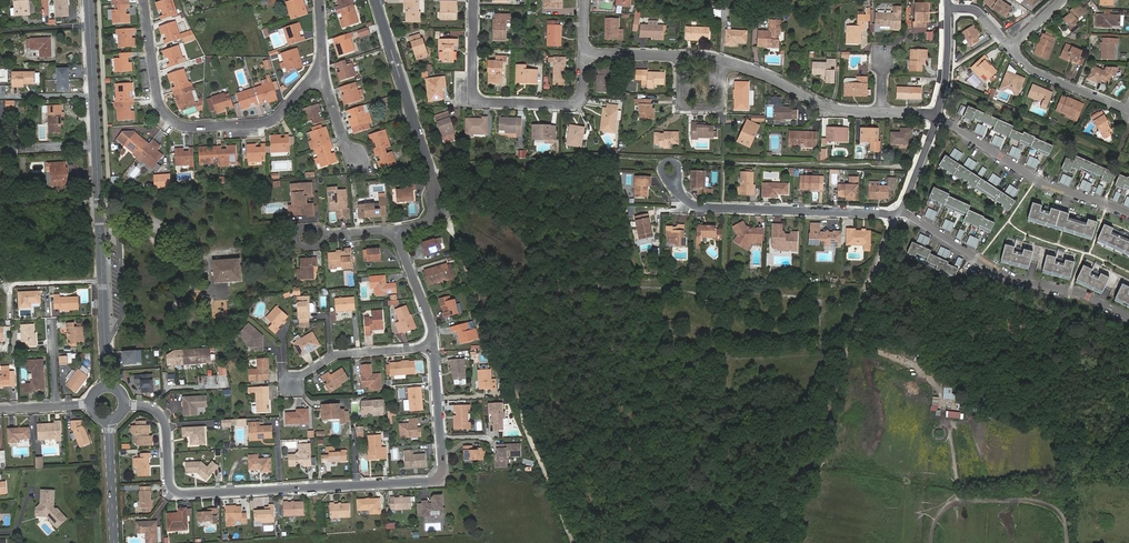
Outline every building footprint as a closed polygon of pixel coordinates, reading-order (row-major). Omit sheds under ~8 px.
[(16,16),(29,15),(28,0),(14,0),(15,8),(11,8),(11,16),(16,16)] [(55,17),(70,17),(70,0),(55,0),(55,17)] [(162,20),(177,15),(172,0),(163,0),(156,2),(159,11),(162,10),(163,14),(165,13),(166,14),(160,16),(162,20)] [(291,20),(307,14),(306,10),(303,11),(302,7),(300,8),(300,7),(304,5),(303,0),(292,0),(286,2),(291,20)] [(353,5),(351,0),(339,0),(340,1),(338,2),(339,6),(336,7),(337,11),(353,5)] [(407,11),(406,11),(406,22),(420,22),(420,12),(419,12),(419,0),(405,0),(405,9),(407,9),(407,11)] [(1009,8),(1010,7),(1000,0),(985,0),(984,2),(1004,16),(1005,15),(1007,16),(1011,10),(1009,8)] [(455,6),(452,6),(452,1),(441,1),(441,20),(456,20),(456,13),(455,13),(455,6)] [(927,10),(928,10),(928,3),(916,3),(915,22),(914,22),(914,28),(926,28),(926,22),(928,22),(928,15),(927,15),(927,10)] [(118,10),(112,10),(113,24),(130,23),(129,14),(126,14),(126,10),(124,10),(123,9),(129,9),(129,4),(118,5),(118,10)] [(1078,21),(1077,19),(1086,12),(1079,4),(1070,11),(1072,12),(1063,19),(1069,27),(1068,28),(1072,34),(1079,28),(1075,23),(1078,21)] [(345,18),(340,20),(343,28),(359,23),(353,5),(337,11),(338,15),(342,14),(343,17),(345,17),(345,18)] [(891,29),(901,30),(902,14),(902,7),(895,7),(895,14),(875,13),(875,25),(879,25),(879,26),(884,26),(884,28),(891,29)] [(494,27),(496,27),(496,32),(493,32),(493,40),(506,40),(506,20),(510,20),(510,14),(498,14),(498,20),(494,20),(494,27)] [(1123,16),(1120,16),(1110,15),(1104,15),(1097,14),(1096,27),(1111,27),(1111,25),(1123,26),(1123,16)] [(847,32),(846,44),(861,44),(861,30),(864,30),(865,21),(863,21),(863,15),(858,15),(858,26),(848,26),(848,33),(847,32)] [(612,37),(612,39),(622,39),(623,30),(618,30),(618,19),(606,19),(606,31),(608,31),(608,37),(612,37)] [(175,21),(159,27),(162,35),(167,33),(168,34),(166,35),(167,39),(164,40),(165,44),(183,38),(194,35),(192,30),(179,35),(175,21)] [(557,21),(548,21),(548,45),(559,46),(559,36),(561,36),(561,26),(557,26),(557,21)] [(289,45),(305,40),(304,36),(301,37),(299,33),(297,34),(297,33),(302,31),(299,23),(284,28),(286,36),(289,45)] [(770,47),(779,47),(779,41),(778,41),(778,34),(780,34),(780,24),(770,24),(770,32),(758,31),(757,46),(766,46),(766,43),(770,44),(770,47)] [(663,25),(641,25),(641,36),(663,37),(663,25)] [(970,46),(978,41),(976,38),(978,36),(972,26),(962,32),(970,46)] [(370,27),(358,31),(360,38),(372,34),(370,27)] [(686,27),(686,40),(694,40),(694,37),(710,38),(710,28),(686,27)] [(131,33),(135,33),(134,28),(116,29),(116,34),(118,34),(119,48),(135,47),(135,38),(130,38),(130,37),(132,37),(131,33)] [(725,44),(735,45),(735,42),(746,43),(747,31),(726,30),(725,44)] [(333,39),(339,56),(355,51),(349,35),(347,36),(347,34),(333,39)] [(410,37),(413,48),(415,48),(419,59),(428,56),(422,39),(421,39),(419,34),(410,37)] [(1043,34),(1041,38),(1041,37),(1034,55),(1047,60),(1054,43),(1051,42),(1052,38),(1051,38),(1046,36),(1045,35),(1043,34)] [(194,35),(183,38),(185,43),(196,39),(194,35)] [(26,39),(26,48),(32,48),(32,49),(40,49),(41,57),(51,56),(50,38),(26,39)] [(1101,43),(1101,59),(1114,60),(1114,43),(1118,44),(1119,39),(1103,38),(1103,43),(1101,43)] [(453,62),(453,46),(457,46),(457,40),(439,40),(439,49),(443,49),(443,61),(453,62)] [(1085,58),(1080,57),(1083,51),(1066,44),(1061,55),(1069,59),(1070,58),(1073,59),(1072,62),(1082,66),(1085,58)] [(167,64),(168,68),(186,62),(184,58),(183,58),(178,45),(163,51),(165,59),(171,57),(171,59),(169,59),(170,63),(167,64)] [(297,49),(282,54),(284,62),(286,67),(287,71),(302,66),(301,62),(298,63),(297,59),(295,60),(295,59),(299,57),(297,49)] [(923,58),(927,58),(927,50),(912,50),(912,61),(910,61),(910,71),(922,72),(923,58)] [(115,72),(132,71),(131,62),(126,63),(126,61),(128,61),(128,57),(131,57),(131,53),(120,54),(120,58),(115,58),(115,72)] [(489,61),(488,66),(491,66),(490,82),(502,82),(502,62),(506,62),(506,56),(496,56),(496,61),(489,61)] [(971,68),(979,77),(984,73),(988,79),(996,71),(986,61),(988,59),(985,56),(971,68)] [(548,62),(554,62),(554,84),(564,85),(565,58),(548,57),(548,62)] [(835,66),(835,60),(827,59),(827,65),(823,65),(823,63),(813,63),(812,74),(826,74),(826,83),(834,83),(834,71),(830,71),(831,66),(835,66)] [(338,74),(340,81),(356,76),(352,63),(346,65),(345,60),(335,64),(336,67),(339,66),(341,72),(343,71),(343,72),(338,74)] [(526,70),(526,66),(517,65),(516,80),(526,81),(526,83),(537,83),(537,70),(526,70)] [(1088,79),(1097,83),(1099,80),(1108,84),(1112,74),(1115,75),(1118,69),(1106,68),(1105,71),(1093,66),(1088,79)] [(174,92),(184,88),(182,84),(188,82),(184,69),(168,74),(171,83),(176,81),(176,82),(174,83),(176,87),(173,88),(174,92)] [(610,92),(610,70),(599,69),(599,75),(597,75),(596,92),(610,92)] [(642,73),(635,73),(635,80),(647,80),(647,87),(654,87),(654,84),(664,84),(665,73),(648,73),(648,71),(642,71),(642,73)] [(24,84),(35,84),(35,83),(35,79),(35,73),(13,73),(13,87),(24,87),(24,84)] [(1006,73),(1000,86),(1019,93),(1025,79),(1015,75),(1014,76),(1006,73)] [(427,79),(429,93),(432,93),(434,100),(444,99),(442,87),(446,86),(444,77),(427,79)] [(867,84),(867,77),(857,77),(857,78),(857,84),(845,84),(845,90),(847,90),(847,95),(853,95),(853,94),(856,94),(856,95),(867,96),(867,84)] [(737,99),(737,104),(735,104),(735,109),(748,110),(748,90),(748,81),(735,81),(735,99),(737,99)] [(133,92),(132,83),(116,84),(117,97),(115,97),(115,102),(122,102),(133,101),(133,97),(130,97),(130,94),(127,94),(127,92),(133,92)] [(263,86),(254,88),(259,104),(263,103),(262,100),(266,98),(265,96),(266,96),(268,101),(277,98),(272,83),(263,86)] [(358,90),(355,83),(339,88),(340,92),(343,90),(345,94),(347,94),(347,95),(342,96),(345,105),(361,100),(360,96),(358,90)] [(1053,93),(1033,84),(1027,97),(1036,100),(1036,99),(1043,101),(1040,107),(1046,109),(1053,93)] [(192,86),(184,88),(174,92),(175,95),(178,94),(180,98),(182,98),(182,99),(177,101),(180,109),(195,104),(191,91),(193,90),(192,86)] [(921,99),(922,88),(897,87),(897,98),(921,99)] [(242,110),(250,107),(249,102),(250,101),(251,103),(254,102),(255,105),(259,104),(254,88),(237,94),(242,110)] [(225,107),(229,105),(230,109),(234,107),(230,93),(225,95),(225,93),(211,97),(212,98),(216,110),(217,113),(225,110),(223,105),(225,105),(225,107)] [(390,97),(383,99),(385,106),(392,104),(390,97)] [(207,99),(210,111),(216,110),(212,98),(207,99)] [(1057,109),(1073,116),(1075,114),(1079,115),(1083,104),(1079,103),(1078,105),(1062,98),(1057,109)] [(651,113),(651,100),(640,100),(639,104),(639,119),(654,119),(654,113),(651,113)] [(130,106),(134,106),(133,101),(122,102),(115,102),(114,102),(114,107),(117,107),(118,121),(134,120),(134,111),(130,111),(128,111),(128,110),(130,110),(130,106)] [(319,119),(318,115),(316,116),(316,114),(321,113),(318,104),(303,109),(307,122),(312,120),(314,125),(324,121),(323,117),(319,119)] [(618,106),(608,104),(607,109),(603,108),(601,131),(615,132),(618,106)] [(61,117),(64,116),(64,112),(62,112),(62,105),(43,106),(43,113),(49,113),(50,134),(61,133),(61,117)] [(362,106),(347,111),(348,115),(351,114),(352,118),(354,117),(355,118),(349,120),(352,129),(355,128),(357,133),(370,129),(368,123),(365,114),(362,106)] [(966,108),(961,106),(958,114),(962,116),(966,108)] [(775,119),(797,119),(797,110),(792,110),(792,107),(775,107),(775,119)] [(1014,127),(968,107),(963,118),(972,122),(973,118),(994,128),(993,131),(1038,151),(1037,152),(1049,157),(1053,147),(1035,139),(1035,138),(1024,133),(1023,135),(1012,130),(1014,127)] [(455,133),(448,113),(436,118),(440,131),(443,130),(445,136),(455,133)] [(1111,131),(1107,123),(1105,121),(1106,120),(1104,116),(1103,116),(1100,113),(1092,118),(1106,141),(1112,137),(1109,133),(1111,131)] [(483,119),(466,119),(466,136),(473,136),(473,134),(474,134),(475,131),(487,131),(487,118),(483,117),(483,119)] [(517,119),(499,118),(499,130),(506,130),(506,133),(516,133),(516,135),(521,136),(522,120),(517,120),(517,119)] [(742,132),(744,132),(739,142),(749,147),(759,126),(751,122),(749,126),(746,125),(742,132)] [(698,123),(692,123),(692,139),(697,139),(697,137),(713,138),(714,131),(714,126),(703,126),(703,125),(698,125),(698,123)] [(328,136),(325,128),(323,129),(321,124),(311,127),(313,132),(310,133),(316,150),(331,144),(330,141),(327,142),(325,138),(323,139),(323,137),(328,136)] [(987,128),(978,124),(974,132),(983,136),(987,128)] [(544,126),(544,129),(533,128),(532,139),(546,139),(550,140),(550,143),(555,143),(555,127),(550,127),(550,126),(544,126)] [(570,127),(567,145),(581,147),(584,128),(578,127),(578,129),(570,127)] [(848,128),(827,128),(827,139),(838,140),(838,141),(848,141),(848,128)] [(908,144),(909,134),(912,134),(912,129),(901,128),(901,133),(891,133),(891,144),(908,144)] [(879,151),(880,142),(878,142),(878,129),(872,129),(872,131),(861,130),(861,142),(874,142),(874,151),(879,151)] [(375,152),(386,149),(391,147),(385,130),(369,135),(372,144),(377,142),(378,143),(375,144),(377,148),(374,149),(375,152)] [(443,130),(440,131),(445,143),(457,138),(455,133),(445,136),(443,130)] [(138,157),(149,144),(146,141),(144,144),(141,141),(139,143),(138,142),(141,138),(135,132),(124,145),(138,157)] [(670,146),(670,144),(670,143),(678,143),(678,132),(669,132),(669,133),(655,133),(655,144),(664,144),(664,146),(670,146)] [(789,145),(816,146),(816,133),(790,132),(789,145)] [(265,147),(265,148),(266,152),(284,152),(284,146),(290,146),(289,135),(285,135),(285,138),(283,139),(283,141),(281,141),(281,135),(270,136),(271,147),(265,147)] [(1004,139),(995,135),(991,144),(1000,148),(1004,139)] [(138,157),(136,159),(140,162),(142,160),(153,169),(163,156),(156,150),(153,154),(152,153),(154,152),(150,149),(152,147),(149,144),(138,157)] [(264,155),(266,155),(266,152),(265,148),(265,147),(265,144),(261,144),(261,148),(257,148),(257,150),(256,150),(256,145),(247,145),(248,162),(261,161),(261,159),(264,159),(264,155)] [(329,149),(332,148),(331,144),(316,150),(321,167),(337,162),(334,153),(329,155),(328,154),(331,153),(329,149)] [(235,146),(227,146),(227,152),(226,152),(226,150),(222,150),(221,147),(217,147),(218,158),(218,166),(228,166),(228,163),(236,162),(235,146)] [(1022,151),(1013,146),(1009,155),(1018,159),(1022,151)] [(218,158),(217,147),(213,147),(213,150),(209,150),(209,153),(208,153),(208,147),(199,148),(200,164),(214,163),(213,158),(218,158)] [(189,167),(194,166),(193,148),(189,148),(189,152),(185,152),(185,154),(184,154),(184,149),(175,149),(176,166),(180,165),(189,165),(189,167)] [(375,152),(376,156),(379,155),(380,159),(383,159),(383,160),(378,161),(381,170),(397,165),(392,152),(387,153),(386,149),(375,152)] [(963,154),(955,149),(950,156),(958,162),(963,154)] [(1015,201),(946,156),(939,166),(961,180),(962,178),(968,182),(967,184),(975,189),(975,188),(995,201),(996,200),(1002,205),(1001,206),(1009,211),(1015,201)] [(1039,160),(1030,156),(1026,165),(1035,169),(1039,160)] [(1074,162),(1066,158),(1061,169),(1069,173),(1072,168),(1079,171),(1080,170),(1091,175),(1092,173),(1102,177),(1101,180),(1109,184),(1114,173),(1076,156),(1074,162)] [(977,163),(969,158),(964,166),(972,171),(977,163)] [(68,185),(67,168),(66,169),(66,163),(51,164),(52,186),(68,185)] [(987,170),(983,167),(978,175),(982,178),(987,170)] [(705,189),(706,171),(691,170),(691,189),(698,189),(698,194),(709,194),(710,189),(705,189)] [(755,185),(753,185),(753,173),(741,172),(741,192),(746,192),(746,194),(754,194),(755,185)] [(1001,179),(993,174),(988,181),(996,187),(1001,179)] [(1072,178),(1063,174),(1059,183),(1068,187),(1072,178)] [(164,175),(154,176),(154,186),(165,185),(164,175)] [(824,191),(824,176),(800,175),(799,190),(824,191)] [(1119,175),(1114,186),(1123,190),(1123,188),(1128,190),(1128,178),(1127,177),(1127,178),(1119,175)] [(111,177),(111,185),(121,184),(120,176),(111,177)] [(651,186),(651,177),(635,176),(635,197),(647,197),(648,186),(651,186)] [(858,200),(858,197),(858,177),(850,177),(849,185),(839,184),(839,196),(850,197),(850,200),(858,200)] [(889,178),(889,186),(879,186),(869,186),(869,198),(888,198),(889,189),(895,189),(896,178),(889,178)] [(1092,184),(1083,180),(1079,189),(1088,193),(1092,184)] [(293,206),(293,216),(300,215),(300,212),(307,212),(308,217),(314,216),(313,203),(308,204),(307,197),(313,197),(312,183),(291,185),(292,193),(293,193),(294,206),(293,206)] [(778,194),(788,194),(788,184),(768,183),(767,197),(778,197),(778,194)] [(405,185),(405,189),(396,189),(397,202),(414,201),(414,190),(416,190),(416,184),(405,185)] [(1018,190),(1010,185),(1005,193),(1013,198),(1018,190)] [(1103,187),(1099,185),(1095,193),(1100,196),(1103,187)] [(337,210),(337,218),(349,217),(349,208),(347,208),(346,189),(338,190),(337,187),(329,188),(329,196),(331,196),(332,197),(332,200),(331,201),(332,210),(337,210)] [(950,195),(934,188),(929,198),(944,205),(944,206),(966,216),(964,221),(990,233),(995,223),(984,218),(984,217),(969,210),(971,206),(949,197),(950,195)] [(1121,194),(1116,192),(1112,200),(1117,202),(1121,194)] [(366,218),(381,216),(387,216),(385,197),(379,198),(380,203),(359,205),(360,217),(366,217),(366,218)] [(1042,206),(1033,203),(1028,219),(1092,238),(1097,223),(1088,220),(1086,226),(1067,220),(1069,214),(1051,209),(1049,215),(1040,212),(1042,206)] [(938,212),(929,208),(925,217),(934,221),(938,212)] [(640,240),(653,237),(648,213),(634,216),(640,240)] [(955,223),(946,219),(942,228),(951,232),(955,223)] [(1028,221),(1091,240),(1092,238),(1028,219),(1028,221)] [(762,229),(750,228),(745,225),(743,221),(733,226),(738,235),(734,240),(745,247),(750,240),(762,240),(762,229)] [(833,233),(829,233),(828,230),(826,232),(820,232),(820,224),(811,223),(811,234),(810,234),(810,244),(819,244),(819,241),(825,241),(825,247),(830,247),(830,244),(834,244),(835,237),(833,237),(833,233)] [(792,251),(797,251),(798,232),(793,232),(789,235),(789,237),(785,237),(785,233),(783,233),(784,232),(782,232),(782,225),(773,224),(772,246),(774,248),(780,249),(780,250),(789,251),(790,249),(792,251)] [(686,237),(684,235),(684,225),(679,225),(677,226),(677,231),(672,231),(672,227),(667,227),(667,235),(670,235),(670,243),(674,243),(676,245),(682,246),(682,239),(686,239),(686,237)] [(717,229),(717,226),(701,225),(701,231),(697,231),(696,248),(701,248),(701,237),(716,238),(716,240),(722,240),(722,229),(717,229)] [(1104,225),(1097,240),(1128,254),(1128,240),(1128,242),(1110,235),(1113,229),(1104,225)] [(870,250),(870,231),(855,231),(855,229),(847,229),(847,245),(864,245),(864,250),(870,250)] [(965,231),(960,229),(956,238),(961,240),(965,231)] [(929,238),(920,234),(916,242),(926,246),(929,238)] [(979,240),(970,235),(966,244),(975,248),(979,240)] [(422,243),(425,252),(432,250),(433,252),(442,249),(438,238),(422,243)] [(1076,255),(1007,238),(1005,245),(1033,252),(1046,255),(1074,262),(1076,255)] [(1095,244),(1128,259),(1128,254),(1097,240),(1095,244)] [(931,251),(912,242),(907,253),(916,257),(917,254),(928,258),(925,263),(936,268),(936,269),(944,273),(944,272),(955,277),(959,269),(948,264),(949,262),(930,254),(931,251)] [(1005,245),(1001,260),(1029,267),(1033,252),(1005,245)] [(950,251),(941,247),(937,255),(946,259),(950,251)] [(329,264),(337,267),(342,266),(343,269),(352,268),(351,249),(345,249),(345,252),(342,252),(340,254),(338,254),(337,253),(329,254),(329,264)] [(364,250),(365,261),(381,260),(380,249),(364,250)] [(1074,262),(1046,255),(1042,271),(1043,271),(1070,278),(1074,262)] [(232,284),(236,283),(236,281),(241,281),(241,275),(245,274),(244,265),(240,265),(240,259),(234,259),(234,257),(230,257),(231,259),(213,260),(215,283),(232,281),(232,284)] [(298,279),(302,279),(314,279),(314,266),(317,266),(316,257),(312,258),(301,259),(302,270),(297,270),(298,279)] [(963,259),(958,257),(955,265),(959,268),(963,259)] [(1086,259),(1083,266),(1109,278),(1122,284),(1128,288),(1128,280),(1086,259)] [(1001,260),(1001,262),(1028,269),(1029,267),(1001,260)] [(430,283),(446,279),(446,280),(451,278),(447,264),(425,270),(427,277),(428,277),(430,283)] [(1083,266),(1076,280),(1102,292),(1102,293),(1109,278),(1083,266)] [(1043,271),(1042,273),(1070,280),(1070,278),(1043,271)] [(370,289),(375,289),(377,288),(377,295),(387,295),(386,293),(397,292),(396,283),(386,284),(385,276),(369,277),(370,289)] [(1076,280),(1076,282),(1101,294),(1102,292),(1076,280)] [(1122,284),(1115,299),(1128,305),(1128,288),(1122,284)] [(19,292),(20,308),(31,307),(31,303),(41,303),(40,292),(19,292)] [(60,310),(79,309),(78,297),(60,298),(59,295),(55,295),(55,309),(60,309),(60,310)] [(309,304),(309,296),(298,296),(299,319),(300,319),(308,318),(310,318),(309,312),(309,307),(309,304)] [(459,313),(458,309),(455,299),(451,300),(450,296),(439,298),(441,307),(443,306),(445,313),(443,313),(444,317),(459,313)] [(354,297),(335,299),(336,311),(348,310),(355,310),(354,297)] [(1114,301),(1128,308),(1128,305),(1115,299),(1114,301)] [(414,327),(406,306),(396,310),(400,322),(396,323),(400,333),(403,331),(414,327)] [(267,318),(273,324),(278,328),(282,323),(288,316),(277,307),(267,318)] [(384,329),(383,311),(372,311),(372,319),(370,319),(370,318),(365,318),(366,335),(371,334),(371,327),(373,327),(373,329),(384,329)] [(69,327),(69,333),(69,337),(69,340),(70,340),(70,344),(78,343),(78,341),(83,341),(83,327),(82,327),(75,327),(75,323),(75,322),(67,323),(67,327),(69,327)] [(468,322),(451,327),(452,332),(460,330),(461,333),(458,333),(461,343),(478,339),(476,329),(468,330),(468,328),(469,327),(468,322)] [(254,351),(264,351),(263,335),(249,323),(238,335),(247,343),(253,343),(254,351)] [(21,325),(22,342),(27,342),(27,346),(36,346),(36,341),(35,341),(34,324),(21,325)] [(278,328),(273,324),(269,328),(275,333),(279,329),(278,328)] [(309,350),(314,347),(315,348),(320,345),(312,332),(294,343),(301,356),(309,351),(309,350)] [(168,355),(168,365),(211,363),(210,348),(175,350),(168,355)] [(139,352),(124,352),(124,365),(139,365),(139,352)] [(68,356),(59,357),(60,365),(68,364),(68,356)] [(249,370),(250,380),(269,380),(268,359),(258,359),(258,369),(249,370)] [(454,379),(465,378),(464,359),(449,360),(449,365),(451,365),(451,371),(454,371),(454,379)] [(24,393),(33,392),(33,391),(42,390),(42,380),(44,380),(43,368),(39,369),(39,360),(27,361),(27,368),(30,371),(33,370),(33,380),(32,380),(32,384),(23,384),(24,393)] [(390,363),(391,375),(415,373),(414,361),(390,363)] [(380,374),(372,375),(371,364),(362,365),(363,375),(361,375),(362,388),(369,387),(370,390),(381,389),(380,374)] [(321,377),(323,380),(326,379),(332,389),(349,379),(342,368),(331,375),(329,372),(321,377)] [(77,392),(88,376),(79,369),(67,385),(77,392)] [(492,388),(492,389),(496,389),(495,380),(491,380),(490,370),(478,371),(480,389),(492,388)] [(14,372),(10,372),(10,371),(1,372),(2,376),(0,376),(0,387),(3,387),(2,384),(11,383),(11,387),(15,386),(14,372)] [(148,394),(161,393),(160,379),(148,380),(148,394)] [(257,413),(267,412),(267,400),(269,400),(268,386),(249,387),(249,392),(256,392),(257,413)] [(410,400),(410,411),(421,410),(420,398),(422,398),(421,387),(409,388),(410,400)] [(952,388),(943,387),(942,399),(951,399),(952,388)] [(206,396),(183,397),(184,416),(194,416),(193,408),(197,407),(207,407),(206,396)] [(935,411),(935,416),(939,416),(940,410),(937,410),(938,397),(931,397),(930,411),(935,411)] [(362,401),(363,414),(367,414),(368,412),(371,412),(372,413),(374,413),(374,415),(384,415),(383,400),(362,401)] [(505,412),(503,412),(503,403),(489,404),(490,413),(492,413),(492,418),(491,419),(492,424),(494,424),(495,430),(503,429),(506,428),(508,428),(508,426),(508,418),(505,418),(505,412)] [(341,423),(345,422),(344,409),(340,410),(340,404),(321,405),(322,409),(322,410),(322,415),(341,414),(341,423)] [(455,416),(455,429),(470,428),(470,423),(468,423),(467,411),(470,411),(469,405),(454,406),(454,412),(457,412),(457,416),(455,416)] [(286,413),(287,424),(309,423),(308,409),(297,410),(297,412),(286,413)] [(417,423),(418,423),(418,418),(410,419),(410,423),(400,424),(401,438),(421,436),(421,432),(418,432),(417,423)] [(73,430),(80,447),(91,443),(83,425),(82,426),(82,420),(71,421),(72,430),(73,430)] [(38,425),(39,439),(56,438),(57,440),(61,440),(60,421),(55,422),(55,424),(38,425)] [(138,434),(139,438),(137,440),(137,445),(153,444),(152,435),(150,435),(149,425),(145,425),(145,421),(136,421),(137,425),(132,426),(132,434),(138,434)] [(249,427),(252,427),(253,440),(263,440),(263,438),(272,438),(272,426),(260,427),(260,422),(249,423),(249,427)] [(205,426),(183,428),(183,437),(190,437),(191,445),(201,445),(201,440),(206,440),(205,426)] [(8,429),(9,442),(19,442),(19,439),(30,438),(29,428),(8,429)] [(369,447),(369,456),(380,456),(380,459),(386,458),(385,447),(381,448),(380,435),(369,436),(370,447),(369,447)] [(289,455),(289,466),(296,465),(296,463),(304,462),(304,466),(311,466),(310,444),(299,445),(299,451),(296,455),(289,455)] [(496,467),(507,466),(507,456),(521,456),(520,444),(497,445),(497,453),(495,455),(496,467)] [(484,459),(483,448),(478,448),(478,450),(472,451),(472,446),(464,446),(465,460),(484,459)] [(321,456),(322,462),(347,461),(347,450),(342,451),(342,452),(335,452),(335,447),(326,447),(326,452),(330,452),(330,455),(321,456)] [(426,454),(413,455),(413,450),(404,451),(405,468),(426,466),(426,454)] [(137,454),(138,458),(137,458),(137,459),(138,467),(138,476),(150,476),(149,458),(151,458),(151,453),(137,454)] [(261,472),(271,471),(270,459),(258,459),(258,455),(249,456),(250,469),(261,469),(261,472)] [(206,481),(219,467),(212,461),(207,467),(201,461),(185,462),(186,473),(198,473),(206,481)] [(140,487),(141,491),(140,491),(140,502),(140,508),(142,508),(143,512),(150,512),(151,511),(151,508),(151,490),(149,490),(149,486),(140,487)] [(57,527),(67,519),(58,509),(54,508),(54,504),(52,504),(50,500),(50,496),(54,496),(55,491),(42,490),(41,504),(37,508),(36,514),(41,514),(42,516),(47,516),(57,527)] [(423,516),(428,515),(429,517),(434,517),(435,515),(442,515),(442,509),(443,509),(442,495),(434,495),(432,498),(433,503),(427,504),(427,501),(422,501),(422,503),(423,509),(423,515),(423,516)] [(396,510),(412,509),(411,497),(395,498),(395,496),(390,497),(391,508),(396,508),(396,510)] [(370,509),(370,514),(381,513),(380,499),(358,500),(358,510),(370,509)] [(283,503),(284,516),(304,515),(304,502),(283,503)] [(330,503),(331,517),(350,516),(350,504),(335,504),(335,503),(330,503)] [(262,522),(275,521),(274,505),(269,505),(269,507),(265,508),(265,510),(254,511),(255,521),(262,520),(262,522)] [(235,506),(226,506),(227,521),(227,525),(235,525),(235,520),(243,520),(243,523),(247,522),(246,513),(242,513),(242,506),(235,507),(235,506)] [(188,529),(186,508),(179,509),(179,515),(173,515),(173,513),(167,514),(168,531),(188,529)] [(198,514),(198,522),(213,521),(213,515),(218,515),(218,508),(213,508),(213,511),(203,512),(203,514),(198,514)] [(147,542),(157,542),(156,521),(137,522),(137,533),(146,532),(147,542)] [(412,528),(393,528),(393,537),(411,537),(412,528)]
